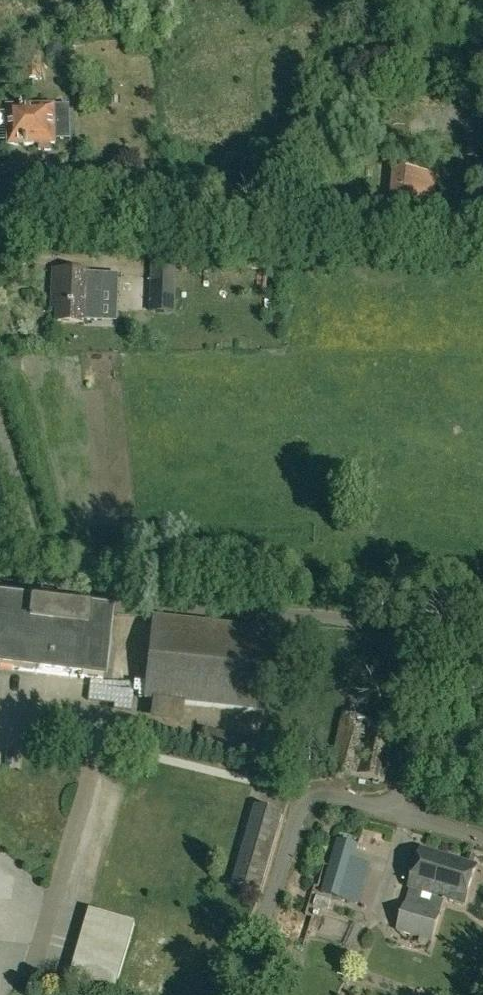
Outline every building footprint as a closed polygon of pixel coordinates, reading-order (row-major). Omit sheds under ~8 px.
[(50,57),(56,58),(61,54),(62,47),(58,42),(51,42),(46,46),(46,52),(50,57)] [(24,56),(25,81),(42,80),(42,55),(24,56)] [(53,106),(8,107),(9,144),(54,143),(53,106)] [(425,231),(429,167),(398,165),(393,229),(425,231)] [(178,264),(154,264),(153,313),(177,314),(178,264)] [(84,322),(85,298),(130,300),(131,276),(86,274),(86,272),(53,270),(52,307),(58,307),(57,321),(84,322)] [(35,671),(33,691),(62,694),(64,675),(102,679),(109,614),(49,607),(50,595),(29,593),(29,595),(3,591),(2,601),(0,601),(0,667),(35,671)] [(152,618),(143,699),(264,712),(273,631),(152,618)] [(344,714),(331,769),(383,782),(396,728),(344,714)] [(201,727),(196,749),(260,763),(265,741),(201,727)] [(282,814),(255,806),(238,868),(222,863),(220,872),(236,877),(234,883),(260,891),(282,814)] [(358,844),(337,838),(326,875),(347,881),(358,844)] [(408,903),(405,903),(397,930),(432,940),(440,913),(437,912),(442,897),(463,904),(475,866),(422,849),(410,888),(412,888),(408,903)] [(99,912),(78,985),(113,994),(135,922),(99,912)]
